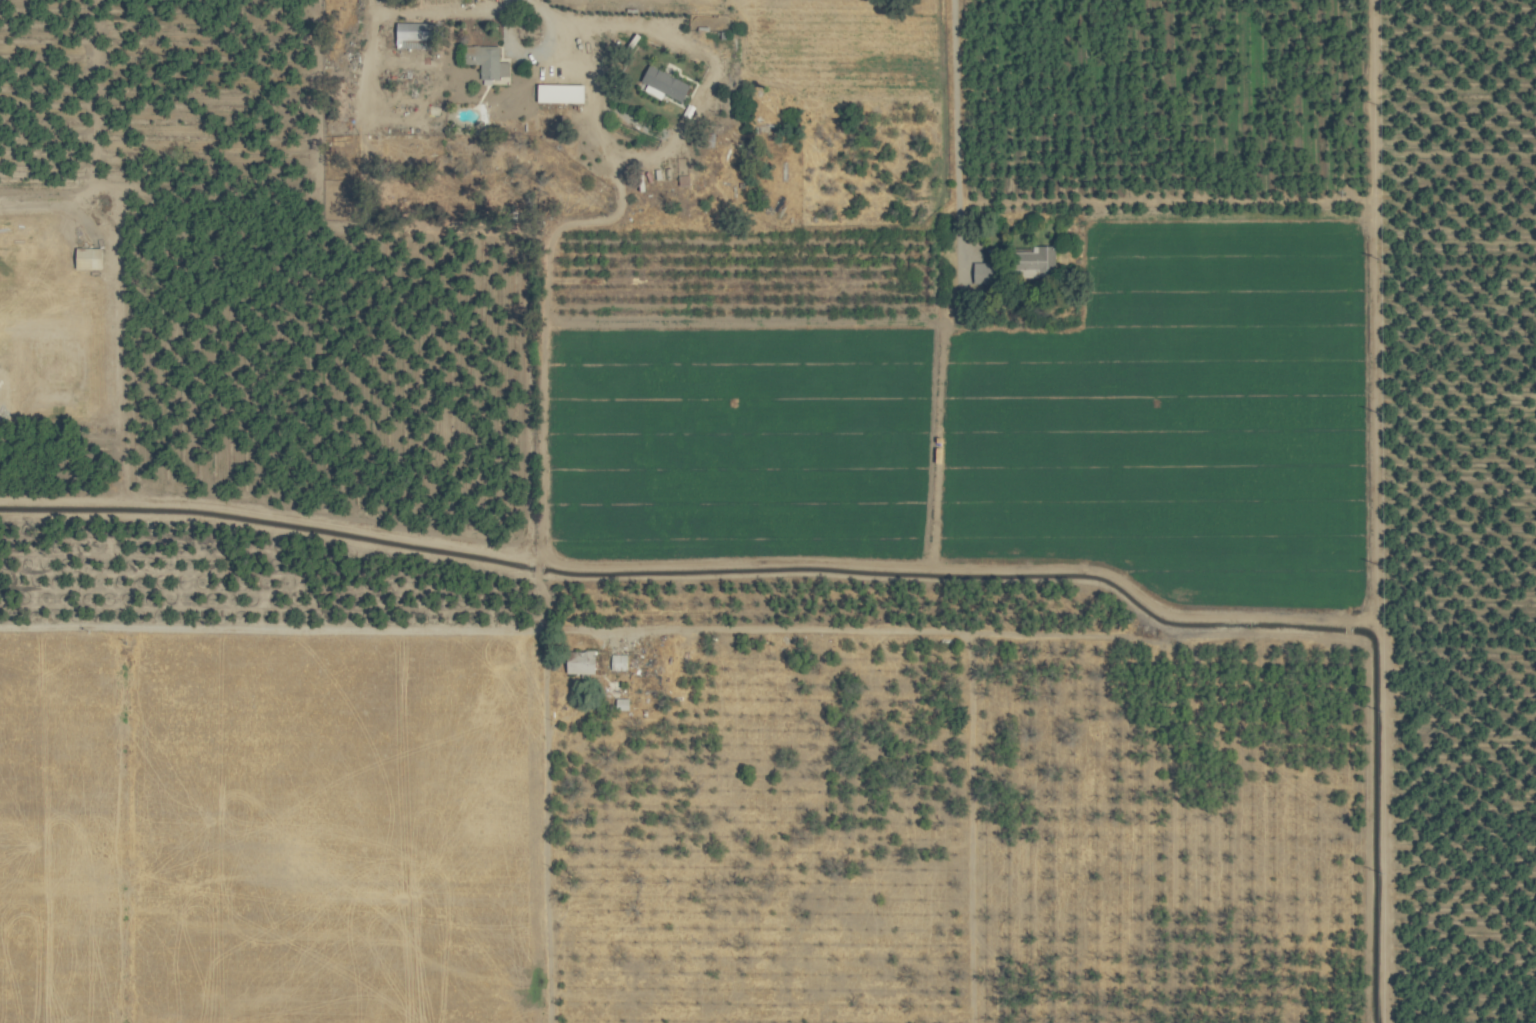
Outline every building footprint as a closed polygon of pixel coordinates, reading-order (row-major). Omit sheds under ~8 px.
[(397,40),(437,41),(438,23),(398,23),(397,40)] [(464,46),(464,64),(482,64),(482,78),(510,77),(510,62),(500,62),(500,46),(464,46)] [(662,100),(665,94),(683,102),(691,84),(649,65),(638,89),(662,100)] [(585,103),(586,84),(538,84),(538,102),(585,103)] [(1034,252),(1023,252),(1022,277),(1056,278),(1056,246),(1034,246),(1034,252)] [(103,248),(77,248),(77,270),(103,269),(103,248)] [(974,284),(995,284),(996,263),(975,262),(974,284)] [(567,652),(566,674),(596,675),(597,653),(567,652)] [(611,655),(611,671),(627,671),(628,655),(611,655)] [(629,710),(629,699),(616,699),(616,710),(629,710)]
